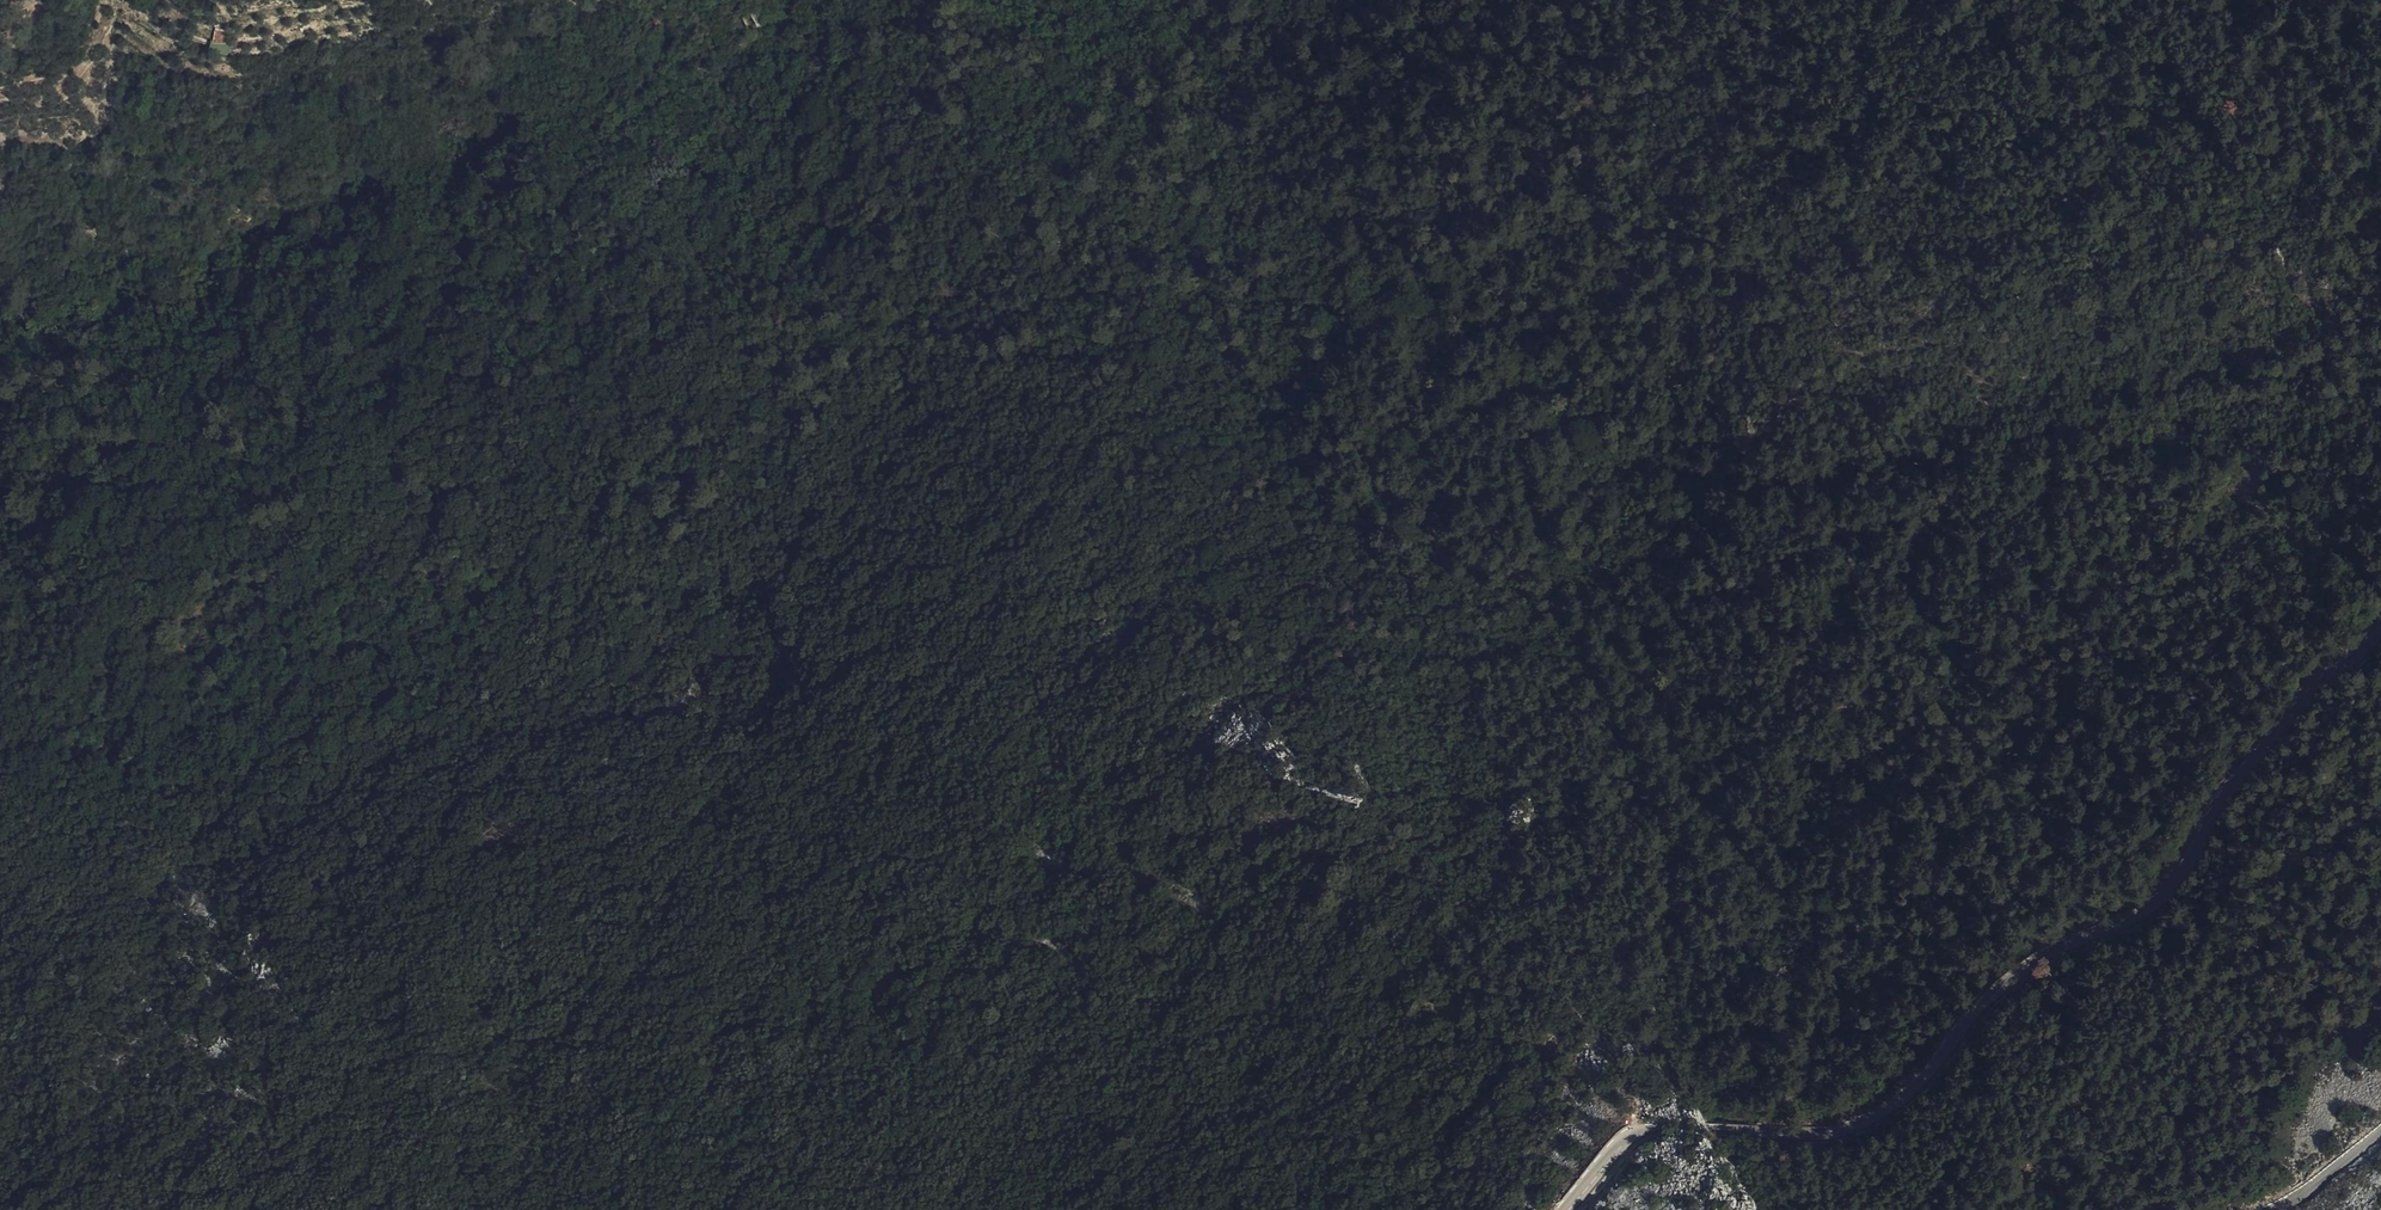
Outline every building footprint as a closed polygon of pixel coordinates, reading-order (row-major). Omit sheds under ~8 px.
[(760,17),(770,14),(765,0),(755,0),(753,1),(760,17)] [(212,26),(211,39),(225,39),(225,27),(212,26)] [(451,545),(453,562),(470,561),(470,551),(469,542),(451,545)] [(502,574),(490,559),(487,561),(477,569),(488,584),(502,574)] [(9,754),(0,744),(0,761),(9,754)] [(9,754),(0,761),(0,772),(6,779),(20,768),(9,754)]
